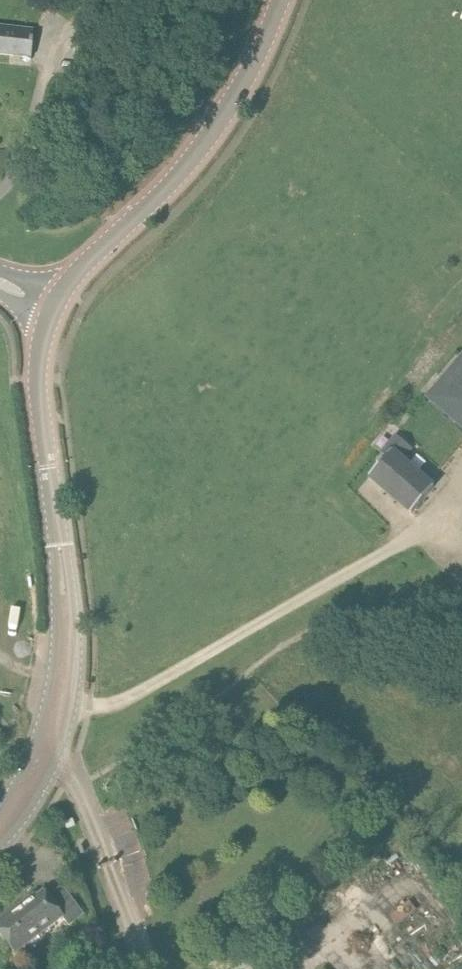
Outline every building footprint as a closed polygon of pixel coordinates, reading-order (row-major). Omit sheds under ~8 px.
[(33,37),(34,29),(0,26),(0,54),(32,57),(34,37),(33,37)] [(431,395),(461,423),(461,361),(431,395)] [(401,461),(411,449),(397,437),(381,455),(386,459),(382,463),(381,461),(377,466),(378,467),(369,478),(411,514),(433,489),(401,461)] [(70,925),(84,914),(62,885),(48,895),(45,892),(34,900),(32,897),(0,921),(0,931),(14,950),(62,914),(70,925)] [(412,901),(393,916),(400,925),(419,910),(412,901)]
